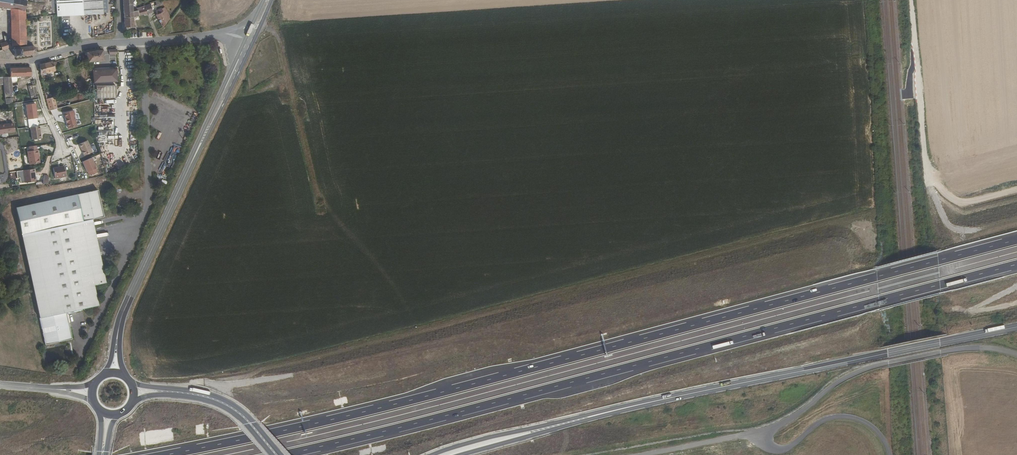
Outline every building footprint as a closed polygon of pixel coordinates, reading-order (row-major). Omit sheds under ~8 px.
[(11,9),(25,11),(25,2),(17,0),(0,0),(0,7),(11,9)] [(56,2),(60,2),(61,15),(102,12),(101,0),(55,0),(56,2)] [(131,9),(130,0),(122,0),(123,11),(131,11),(131,9)] [(25,18),(25,11),(11,9),(11,36),(11,40),(25,38),(25,25),(25,18)] [(169,20),(166,15),(163,9),(157,14),(159,17),(164,26),(169,20)] [(32,50),(33,49),(35,48),(32,47),(31,47),(30,43),(25,44),(25,46),(15,48),(14,47),(13,47),(13,48),(12,49),(13,50),(14,50),(14,53),(13,54),(14,55),(15,56),(16,56),(15,55),(18,55),(19,56),(33,53),(32,50)] [(88,61),(103,58),(102,49),(86,51),(88,61)] [(52,70),(52,66),(52,63),(52,62),(41,66),(41,68),(41,75),(53,71),(52,70)] [(11,77),(12,77),(25,77),(25,67),(10,67),(11,77)] [(98,76),(98,84),(116,82),(115,75),(98,76)] [(4,77),(5,81),(6,93),(11,93),(13,93),(12,77),(11,77),(4,77)] [(39,96),(39,93),(36,84),(29,87),(33,98),(39,96)] [(116,85),(97,87),(98,96),(117,94),(116,85)] [(48,104),(51,110),(58,108),(55,96),(50,98),(48,90),(45,91),(48,104)] [(27,119),(37,118),(36,104),(26,104),(27,119)] [(74,110),(64,113),(68,128),(77,125),(74,115),(75,115),(74,110)] [(12,121),(1,122),(2,131),(13,130),(12,121)] [(42,136),(40,125),(31,126),(34,138),(42,136)] [(94,151),(89,140),(81,144),(86,155),(94,151)] [(35,144),(29,145),(30,149),(28,150),(30,162),(40,160),(38,148),(36,149),(35,144)] [(82,161),(88,176),(98,172),(92,157),(82,161)] [(36,177),(33,166),(23,169),(26,181),(36,177)] [(54,178),(66,178),(65,166),(54,167),(54,178)] [(98,186),(17,204),(42,314),(68,308),(100,301),(95,281),(107,278),(102,256),(95,223),(93,216),(105,213),(98,186)] [(74,334),(68,308),(42,314),(47,340),(74,334)] [(22,370),(0,368),(0,375),(21,377),(22,370)] [(22,371),(21,379),(43,381),(44,374),(22,371)] [(69,386),(70,379),(48,375),(47,382),(69,386)] [(262,420),(269,414),(266,411),(259,417),(262,420)]
